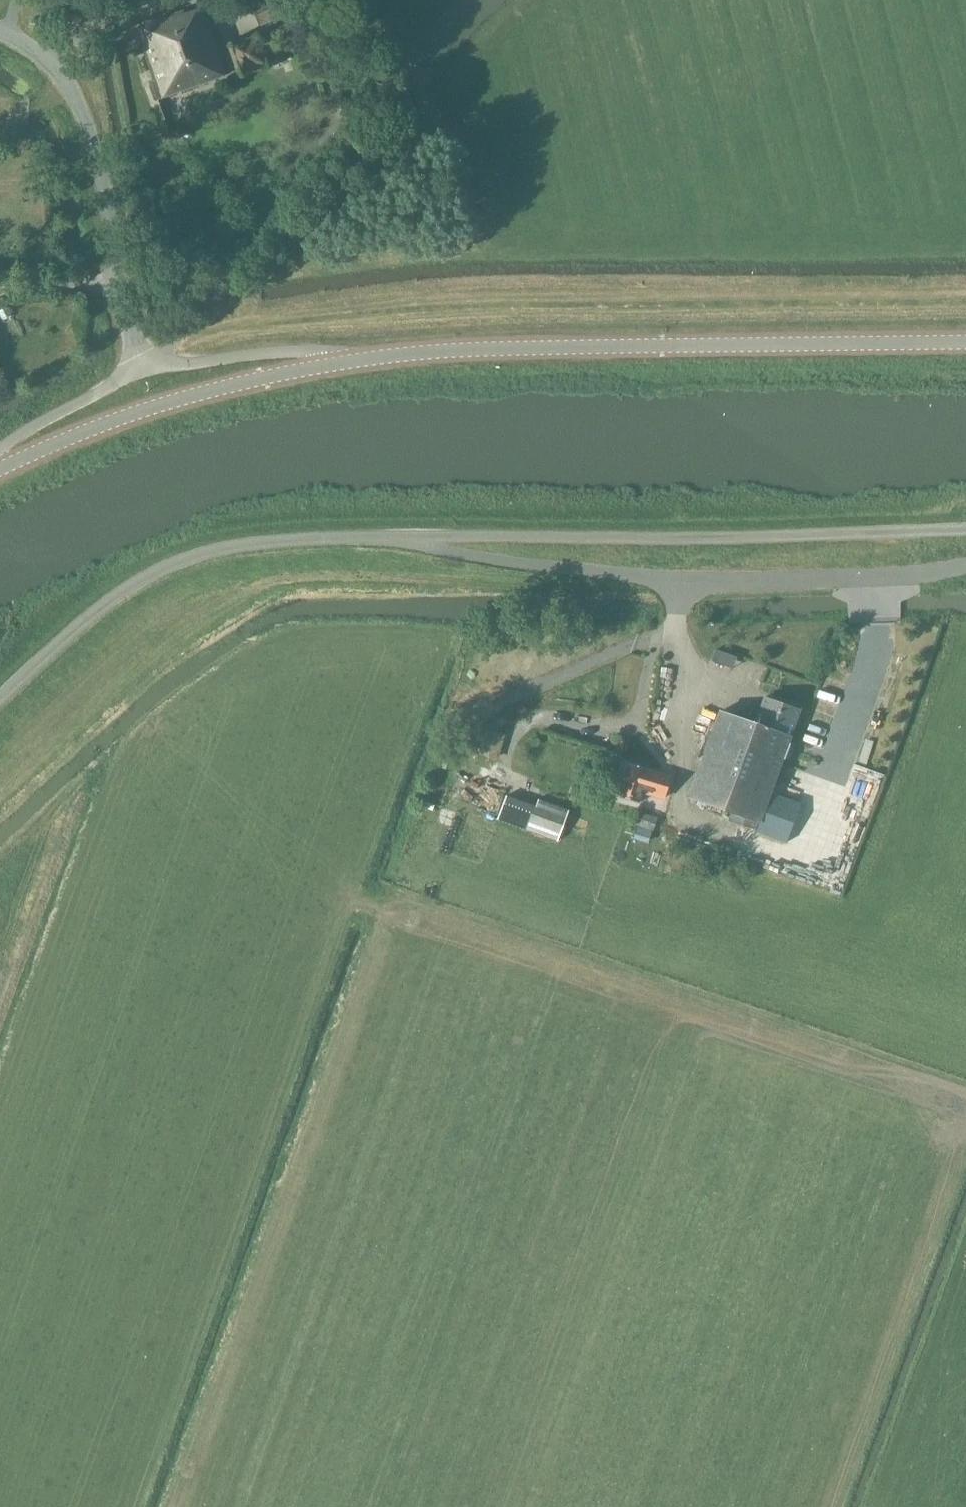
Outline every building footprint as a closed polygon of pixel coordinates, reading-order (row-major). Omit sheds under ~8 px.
[(286,14),(280,0),(248,0),(259,26),(286,14)] [(153,83),(159,99),(225,76),(202,9),(185,15),(184,11),(138,27),(157,81),(153,83)] [(688,797),(759,822),(799,710),(764,697),(754,725),(718,712),(688,797)] [(616,796),(641,802),(644,792),(663,798),(669,776),(624,763),(616,796)] [(497,820),(557,842),(568,810),(538,799),(536,807),(506,796),(497,820)] [(635,824),(653,830),(657,818),(639,812),(635,824)]
